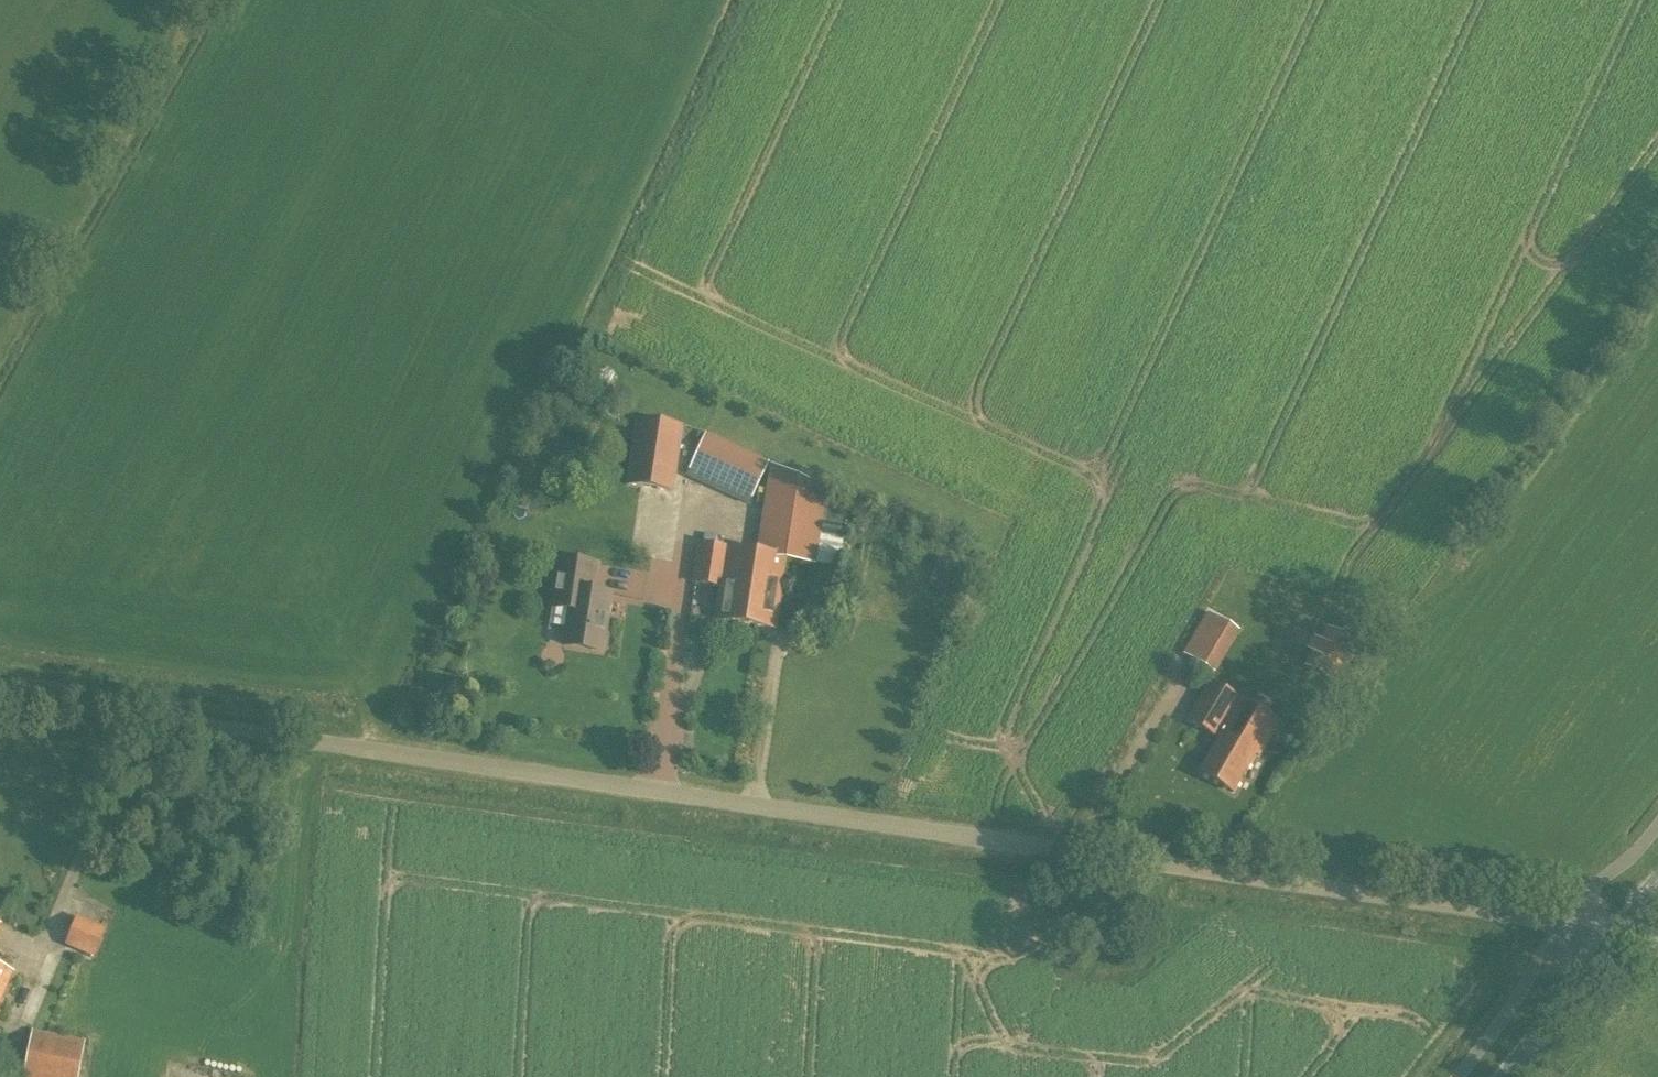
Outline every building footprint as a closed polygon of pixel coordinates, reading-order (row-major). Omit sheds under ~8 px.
[(637,418),(626,485),(640,487),(673,492),(677,466),(683,426),(637,418)] [(705,435),(686,476),(749,504),(767,463),(705,435)] [(699,538),(692,582),(693,582),(701,584),(721,587),(716,620),(773,628),(781,576),(777,576),(780,555),(814,560),(814,559),(823,496),(825,485),(768,460),(756,545),(699,538)] [(565,645),(601,650),(609,595),(591,592),(595,564),(558,559),(552,605),(570,607),(565,645)] [(1183,653),(1214,671),(1239,630),(1208,611),(1183,653)] [(1307,665),(1332,679),(1353,642),(1329,628),(1322,640),(1321,641),(1329,645),(1322,656),(1315,652),(1314,653),(1307,665)] [(1279,722),(1212,683),(1190,720),(1220,738),(1200,772),(1233,791),(1255,753),(1259,755),(1279,722)] [(78,919),(67,945),(96,957),(106,931),(78,919)] [(11,972),(0,967),(0,999),(11,972)] [(47,1033),(33,1030),(24,1076),(78,1076),(84,1044),(85,1040),(47,1033)]
